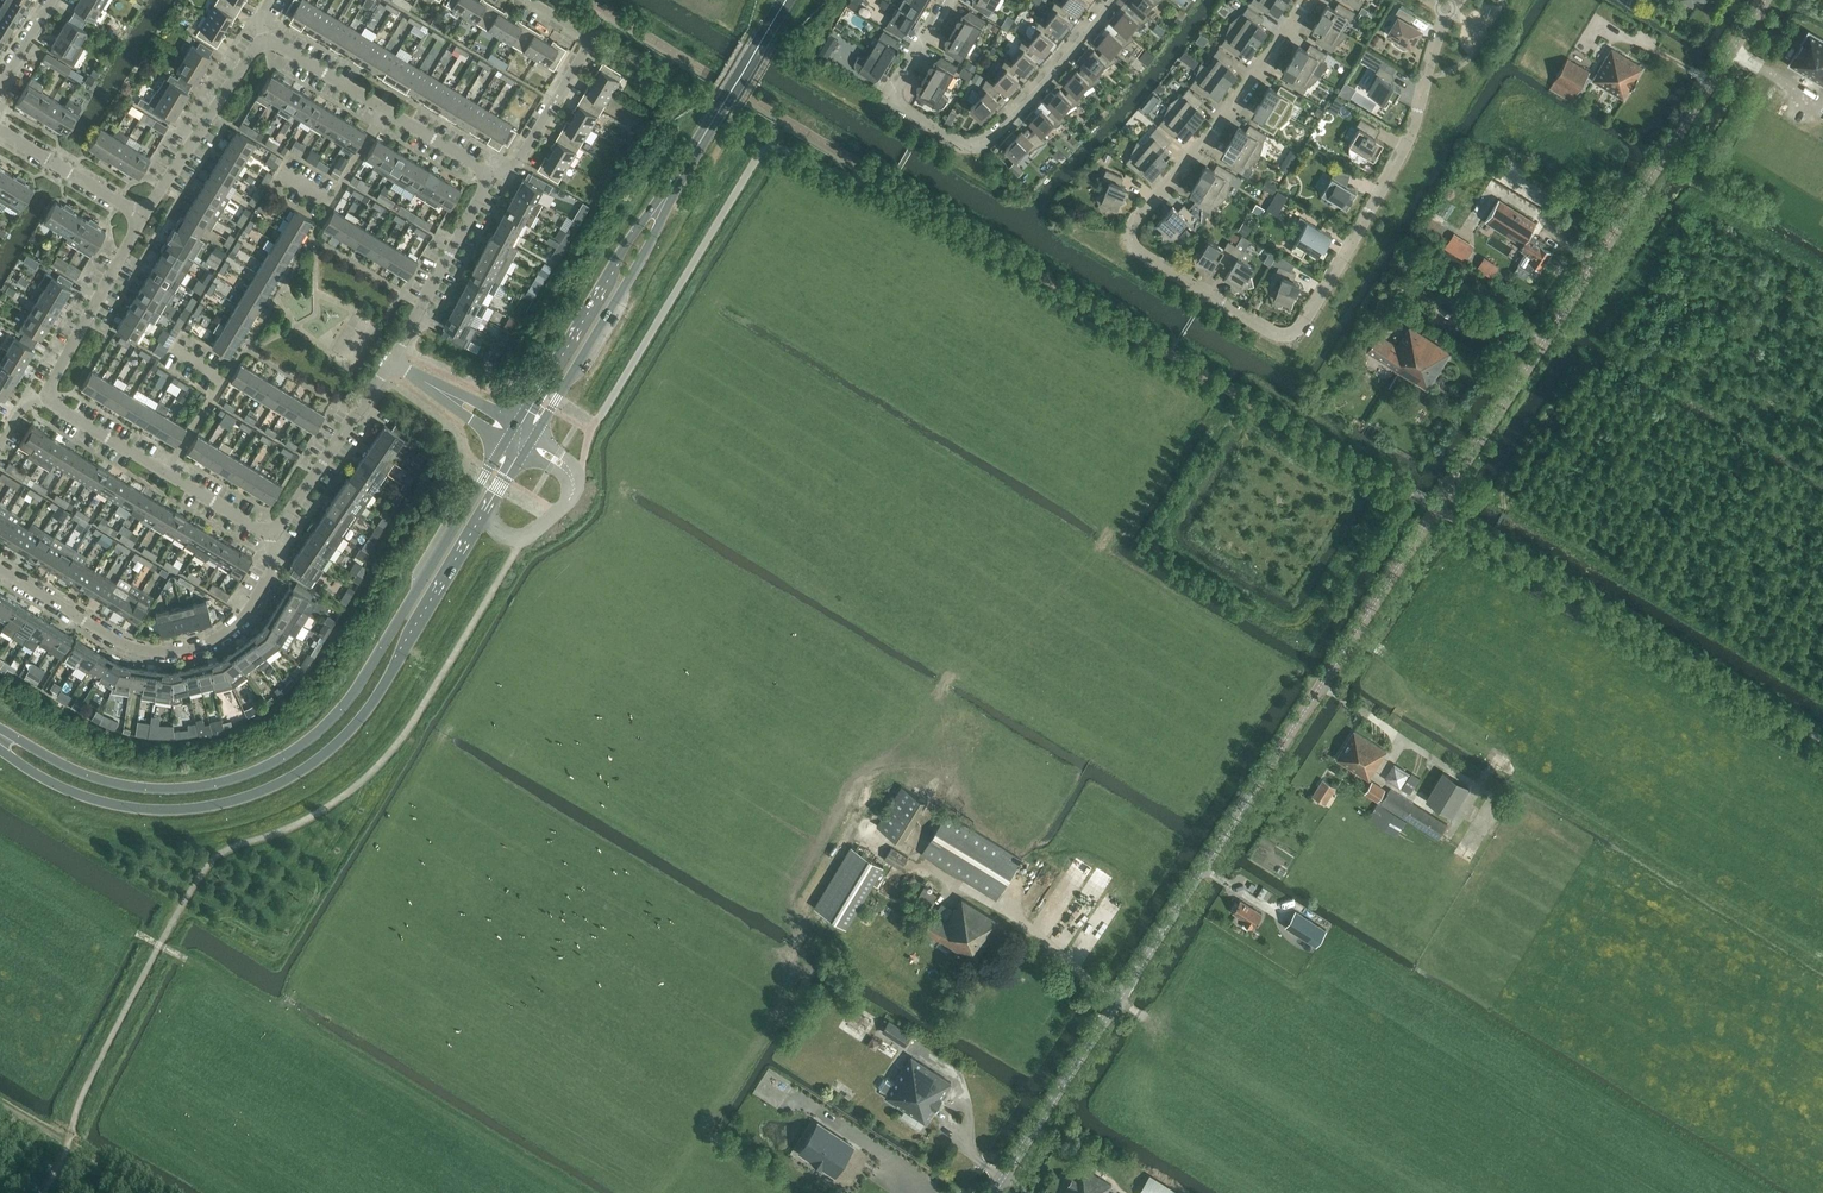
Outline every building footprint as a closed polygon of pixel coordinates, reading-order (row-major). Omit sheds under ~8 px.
[(22,0),(0,0),(0,2),(20,14),(27,3),(22,0)] [(93,19),(101,7),(90,0),(79,0),(74,8),(75,8),(72,14),(86,22),(89,17),(93,19)] [(232,22),(239,11),(220,0),(217,0),(207,16),(225,27),(228,22),(232,22)] [(245,0),(220,0),(239,11),(245,1),(245,0)] [(291,18),(303,26),(315,6),(306,0),(302,0),(302,1),(300,0),(294,0),(288,10),(294,14),(291,18)] [(446,5),(465,16),(474,0),(449,0),(446,5)] [(481,1),(479,0),(474,0),(465,16),(483,27),(495,6),(486,0),(483,0),(481,1)] [(918,18),(924,7),(912,0),(896,0),(894,3),(918,18)] [(973,5),(989,15),(993,8),(998,0),(976,0),(973,5)] [(1070,29),(1065,25),(1070,20),(1064,15),(1069,10),(1069,9),(1062,4),(1062,3),(1058,0),(1055,0),(1045,23),(1053,29),(1052,30),(1063,38),(1070,29)] [(1062,3),(1062,4),(1069,9),(1069,10),(1079,18),(1086,9),(1081,5),(1085,0),(1063,0),(1062,3)] [(1136,8),(1144,14),(1161,0),(1125,0),(1136,8)] [(1265,11),(1266,12),(1267,11),(1265,11),(1269,5),(1279,11),(1286,0),(1253,0),(1251,2),(1265,11)] [(1358,9),(1363,1),(1361,0),(1344,0),(1358,9)] [(0,2),(0,17),(14,25),(20,14),(0,2)] [(915,25),(914,24),(918,18),(894,3),(891,4),(887,12),(887,14),(892,17),(890,19),(891,19),(886,26),(903,36),(908,28),(911,30),(912,30),(913,30),(914,30),(915,29),(915,28),(916,28),(916,27),(915,26),(915,25)] [(1341,5),(1337,11),(1328,5),(1320,18),(1341,30),(1348,18),(1351,20),(1355,12),(1340,3),(1340,4),(1341,5)] [(310,30),(308,32),(313,35),(327,13),(315,6),(303,26),(310,30)] [(506,16),(506,12),(495,6),(483,27),(501,37),(511,20),(506,16)] [(1369,10),(1363,6),(1360,11),(1366,15),(1369,10)] [(1232,23),(1231,22),(1258,41),(1266,29),(1257,23),(1261,17),(1262,18),(1263,17),(1248,7),(1243,14),(1232,23)] [(1128,34),(1150,18),(1144,14),(1136,8),(1131,14),(1125,9),(1121,15),(1116,11),(1109,20),(1120,29),(1128,34)] [(1409,23),(1413,16),(1400,8),(1394,16),(1398,18),(1389,33),(1396,37),(1394,41),(1395,44),(1404,49),(1407,48),(1409,45),(1411,46),(1414,42),(1415,42),(1416,41),(1417,41),(1418,40),(1419,39),(1419,37),(1419,36),(1418,35),(1421,30),(1409,23)] [(970,10),(964,19),(961,17),(960,17),(959,16),(959,17),(958,17),(957,17),(957,18),(957,19),(957,20),(957,21),(958,22),(954,29),(974,41),(982,28),(981,28),(986,20),(970,10)] [(318,38),(319,36),(326,40),(338,20),(327,13),(313,35),(318,38)] [(87,31),(82,28),(86,22),(72,14),(68,20),(67,19),(60,32),(79,43),(87,31)] [(223,37),(222,32),(225,27),(207,16),(196,35),(217,47),(223,37)] [(0,17),(0,32),(7,36),(14,25),(0,17)] [(1178,26),(1182,20),(1177,17),(1173,22),(1178,26)] [(1046,58),(1053,50),(1049,45),(1053,40),(1047,35),(1052,30),(1053,29),(1045,23),(1040,18),(1036,26),(1035,25),(1032,25),(1029,26),(1027,28),(1026,31),(1028,34),(1030,36),(1031,37),(1029,43),(1036,49),(1036,50),(1046,58)] [(1348,35),(1348,34),(1341,30),(1320,18),(1312,30),(1322,36),(1318,42),(1317,42),(1332,51),(1336,44),(1347,34),(1348,35)] [(333,44),(331,46),(336,49),(350,27),(338,20),(326,40),(333,44)] [(521,21),(516,23),(511,20),(501,37),(518,48),(531,27),(521,21)] [(838,22),(835,28),(841,31),(844,25),(838,22)] [(1232,23),(1227,37),(1222,44),(1237,54),(1236,53),(1240,47),(1249,53),(1258,41),(1231,22),(1231,23),(1232,23)] [(993,24),(990,28),(997,32),(999,28),(993,24)] [(1158,24),(1153,29),(1160,35),(1165,29),(1158,24)] [(114,37),(118,31),(111,26),(107,33),(114,37)] [(341,52),(343,50),(349,54),(361,34),(350,27),(336,49),(341,52)] [(542,38),(541,34),(531,27),(518,48),(536,59),(547,41),(542,38)] [(946,41),(947,41),(950,43),(945,51),(961,61),(966,54),(974,41),(954,29),(950,36),(949,35),(948,35),(947,36),(946,36),(946,37),(945,37),(945,38),(945,39),(946,40),(946,41)] [(1100,32),(1093,41),(1104,49),(1111,55),(1112,55),(1134,39),(1128,34),(1120,29),(1115,35),(1110,30),(1105,35),(1100,32)] [(1808,30),(1788,64),(1822,86),(1822,39),(1808,30)] [(898,52),(898,51),(895,49),(900,41),(883,31),(879,38),(871,51),(891,63),(895,56),(895,57),(896,57),(897,57),(898,56),(899,56),(899,55),(899,54),(900,54),(899,53),(899,52),(898,52)] [(52,44),(53,45),(50,51),(73,65),(84,46),(79,43),(60,32),(52,44)] [(1209,39),(1201,33),(1195,41),(1203,47),(1209,39)] [(356,58),(354,60),(359,63),(373,41),(361,34),(349,54),(356,58)] [(996,38),(992,44),(997,47),(1001,41),(996,38)] [(1028,78),(1036,69),(1031,65),(1036,60),(1031,55),(1036,50),(1036,49),(1029,43),(1023,38),(1012,62),(1019,69),(1018,69),(1028,78)] [(197,47),(192,44),(184,57),(204,69),(212,56),(210,56),(213,49),(200,41),(197,47)] [(364,66),(366,64),(373,68),(385,48),(373,41),(359,63),(364,66)] [(567,49),(557,43),(552,44),(547,41),(536,59),(555,70),(567,49)] [(1323,61),(1327,54),(1312,45),(1313,46),(1309,52),(1300,47),(1292,59),(1313,72),(1319,75),(1320,76),(1328,64),(1323,61)] [(823,46),(819,54),(828,59),(832,51),(823,46)] [(379,72),(378,74),(383,77),(396,55),(385,48),(373,68),(379,72)] [(1233,59),(1219,48),(1214,55),(1216,57),(1208,68),(1227,83),(1236,71),(1227,64),(1232,59),(1233,60),(1233,59)] [(1593,80),(1625,99),(1644,67),(1612,48),(1593,80)] [(1084,52),(1077,60),(1087,69),(1088,69),(1095,75),(1118,59),(1112,55),(1111,55),(1104,49),(1099,55),(1094,50),(1089,56),(1084,52)] [(1146,49),(1139,59),(1148,65),(1155,56),(1146,49)] [(858,71),(859,72),(875,82),(880,73),(884,75),(884,76),(886,76),(886,75),(887,75),(888,74),(888,73),(888,72),(888,71),(887,70),(891,63),(871,51),(867,58),(858,56),(857,58),(856,59),(856,60),(855,61),(855,62),(855,63),(855,64),(855,65),(855,66),(855,67),(856,68),(857,70),(858,71)] [(1185,51),(1180,58),(1187,63),(1192,56),(1185,51)] [(55,68),(59,61),(47,53),(42,60),(55,68)] [(387,80),(389,78),(396,82),(408,62),(396,55),(383,77),(387,80)] [(930,68),(926,75),(946,87),(954,74),(954,73),(958,66),(942,56),(937,65),(933,63),(932,62),(931,62),(931,63),(930,63),(929,63),(929,64),(929,65),(929,66),(929,67),(930,68)] [(195,81),(196,82),(204,69),(184,57),(177,70),(181,73),(178,78),(191,86),(195,81)] [(504,68),(507,63),(499,57),(495,63),(504,68)] [(1011,97),(1019,89),(1014,84),(1019,79),(1013,74),(1018,69),(1019,69),(1012,62),(1006,57),(994,81),(1011,97)] [(1568,58),(1550,88),(1572,101),(1590,72),(1568,58)] [(1288,84),(1304,93),(1308,86),(1319,76),(1320,77),(1320,76),(1319,75),(1313,72),(1292,59),(1284,72),(1294,78),(1290,84),(1289,83),(1288,84)] [(71,68),(59,61),(55,68),(67,75),(71,68)] [(969,61),(965,66),(974,72),(978,66),(969,61)] [(402,86),(401,88),(406,91),(419,69),(408,62),(396,82),(402,86)] [(624,75),(603,62),(597,73),(598,77),(595,82),(613,93),(624,75)] [(1197,78),(1192,85),(1206,95),(1205,94),(1209,88),(1218,95),(1227,83),(1208,68),(1201,63),(1201,64),(1202,64),(1197,78)] [(1394,74),(1380,65),(1375,73),(1378,75),(1368,91),(1379,98),(1378,99),(1378,100),(1378,101),(1378,102),(1379,102),(1379,103),(1379,104),(1380,104),(1381,105),(1382,105),(1383,106),(1385,106),(1386,105),(1387,105),(1388,104),(1391,99),(1394,101),(1401,90),(1393,85),(1394,84),(1389,81),(1394,74)] [(90,74),(97,78),(101,70),(94,67),(90,74)] [(67,75),(67,76),(72,79),(76,71),(72,68),(71,68),(67,75)] [(411,94),(412,92),(419,96),(431,76),(419,69),(406,91),(411,94)] [(1068,71),(1060,80),(1070,89),(1071,89),(1078,95),(1101,80),(1095,75),(1088,69),(1087,69),(1083,75),(1077,70),(1072,75),(1068,71)] [(983,77),(976,73),(972,81),(979,85),(983,77)] [(188,92),(191,86),(178,78),(171,74),(167,79),(165,78),(157,91),(182,105),(189,93),(188,92)] [(267,106),(271,100),(282,81),(271,74),(256,99),(267,106)] [(89,75),(85,82),(91,86),(95,79),(89,75)] [(919,87),(922,89),(917,97),(934,107),(936,108),(937,108),(938,108),(939,108),(940,108),(942,107),(944,106),(945,105),(946,103),(946,102),(948,100),(942,94),(946,87),(926,75),(922,82),(922,81),(921,81),(920,81),(919,81),(919,82),(918,82),(918,83),(917,84),(917,85),(918,85),(918,86),(919,87)] [(426,100),(424,102),(429,105),(443,83),(431,76),(419,96),(426,100)] [(32,77),(17,103),(25,108),(23,111),(28,114),(41,91),(45,85),(32,77)] [(984,125),(998,111),(993,107),(998,102),(993,96),(998,91),(986,79),(973,103),(974,103),(971,107),(981,117),(978,119),(984,125)] [(281,106),(292,87),(282,81),(271,100),(281,106)] [(592,87),(588,88),(581,98),(602,111),(613,93),(595,82),(592,87)] [(434,108),(435,106),(442,110),(454,90),(443,83),(429,105),(434,108)] [(1160,83),(1154,90),(1161,95),(1166,88),(1160,83)] [(1291,117),(1289,116),(1293,102),(1298,95),(1283,86),(1282,86),(1283,87),(1280,93),(1270,87),(1262,100),(1291,117)] [(288,118),(292,112),(303,94),(292,87),(281,106),(277,112),(288,118)] [(1051,90),(1043,99),(1053,108),(1060,114),(1061,114),(1084,100),(1078,95),(1071,89),(1070,89),(1066,94),(1060,89),(1055,95),(1051,90)] [(1171,104),(1170,103),(1195,124),(1205,112),(1196,105),(1201,100),(1202,101),(1202,100),(1188,89),(1183,95),(1171,104)] [(173,117),(174,118),(182,105),(157,91),(156,90),(149,103),(140,98),(137,104),(169,123),(173,117)] [(449,114),(447,116),(452,119),(466,97),(454,90),(442,110),(449,114)] [(41,91),(28,114),(31,117),(34,113),(42,118),(53,99),(41,91)] [(1155,91),(1150,96),(1157,101),(1161,95),(1155,91)] [(302,118),(313,100),(303,94),(292,112),(302,118)] [(457,122),(459,120),(465,124),(477,104),(466,97),(452,119),(457,122)] [(1336,97),(1328,110),(1336,115),(1344,102),(1336,97)] [(575,108),(577,113),(574,118),(592,129),(602,111),(581,98),(575,108)] [(66,106),(53,99),(42,118),(49,122),(47,126),(52,128),(54,125),(66,106)] [(82,108),(69,100),(66,106),(54,125),(52,128),(56,131),(58,128),(67,133),(82,108)] [(312,125),(324,106),(313,100),(302,118),(312,125)] [(1289,117),(1290,117),(1291,117),(1262,100),(1255,113),(1264,119),(1261,125),(1259,124),(1259,125),(1274,134),(1279,127),(1289,117)] [(1146,103),(1142,108),(1148,113),(1152,108),(1146,103)] [(1165,117),(1160,124),(1173,135),(1174,135),(1173,134),(1177,128),(1186,135),(1195,124),(1170,103),(1171,104),(1165,117)] [(472,128),(470,130),(475,134),(489,111),(477,104),(465,124),(472,128)] [(323,131),(334,112),(324,106),(312,125),(323,131)] [(1318,107),(1314,113),(1319,116),(1323,110),(1318,107)] [(136,108),(132,115),(139,119),(143,112),(136,108)] [(1033,109),(1025,118),(1042,134),(1066,119),(1061,114),(1060,114),(1053,108),(1048,114),(1043,109),(1038,114),(1033,109)] [(480,136),(482,134),(489,138),(501,118),(489,111),(475,134),(480,136)] [(144,112),(140,119),(145,122),(149,115),(144,112)] [(333,137),(344,119),(334,112),(323,131),(333,137)] [(948,117),(945,123),(951,126),(954,120),(948,117)] [(510,144),(518,131),(511,128),(513,125),(501,118),(489,138),(501,145),(503,140),(510,144)] [(571,123),(566,124),(560,134),(581,147),(592,129),(574,118),(571,123)] [(169,127),(156,119),(152,125),(165,133),(169,127)] [(344,144),(355,125),(344,119),(333,137),(344,144)] [(1384,142),(1371,135),(1376,128),(1361,119),(1356,127),(1359,128),(1349,145),(1350,145),(1350,146),(1350,147),(1349,148),(1349,149),(1349,150),(1349,151),(1349,152),(1350,153),(1350,154),(1350,155),(1351,156),(1352,157),(1353,158),(1355,159),(1360,151),(1374,159),(1384,142)] [(246,124),(243,130),(250,134),(253,129),(246,124)] [(344,144),(341,148),(352,154),(366,132),(355,125),(344,144)] [(1259,156),(1262,142),(1267,135),(1252,126),(1251,126),(1253,127),(1249,133),(1239,127),(1232,140),(1260,157),(1259,156)] [(100,127),(89,146),(97,151),(95,155),(100,157),(101,154),(113,135),(100,127)] [(1031,131),(1028,128),(1024,133),(1022,131),(1017,136),(1012,131),(1004,140),(1009,144),(1006,147),(1017,158),(1021,155),(1021,156),(1047,142),(1034,129),(1031,131)] [(1163,145),(1168,139),(1169,140),(1170,140),(1156,128),(1150,135),(1153,137),(1144,147),(1162,163),(1172,152),(1163,145)] [(129,136),(117,129),(113,135),(101,154),(100,157),(103,160),(105,156),(114,161),(125,142),(129,136)] [(253,129),(250,134),(260,140),(264,135),(253,129)] [(256,142),(237,131),(230,142),(249,153),(256,142)] [(554,144),(555,148),(552,154),(570,164),(581,147),(560,134),(554,144)] [(270,137),(266,144),(271,147),(275,140),(270,137)] [(377,138),(366,157),(376,163),(388,145),(377,138)] [(277,150),(281,143),(275,140),(271,147),(277,150)] [(1248,166),(1258,157),(1259,157),(1260,157),(1232,140),(1224,153),(1233,159),(1230,165),(1229,164),(1228,165),(1248,177),(1253,169),(1248,166)] [(1144,147),(1138,141),(1137,142),(1138,143),(1132,156),(1126,162),(1139,174),(1140,173),(1139,173),(1144,167),(1152,175),(1162,163),(1144,147)] [(135,148),(125,142),(114,161),(122,166),(120,170),(124,172),(126,169),(139,147),(137,146),(135,148)] [(249,153),(230,142),(224,152),(243,163),(249,153)] [(293,145),(290,150),(295,153),(298,148),(293,145)] [(388,145),(376,163),(373,170),(383,176),(398,151),(388,145)] [(141,148),(139,147),(126,169),(124,172),(128,175),(130,171),(139,176),(150,157),(140,151),(141,148)] [(301,156),(304,151),(298,148),(295,153),(301,156)] [(1062,153),(1058,149),(1054,154),(1058,158),(1062,153)] [(398,151),(383,176),(393,182),(408,157),(398,151)] [(243,163),(224,152),(218,162),(236,173),(243,163)] [(1102,160),(1109,164),(1112,156),(1104,153),(1102,160)] [(549,159),(544,159),(538,170),(559,183),(570,164),(552,154),(549,159)] [(276,169),(283,158),(277,155),(274,160),(269,157),(266,163),(276,169)] [(341,155),(335,166),(342,171),(342,170),(347,162),(349,159),(341,155)] [(1332,166),(1335,160),(1328,155),(1324,161),(1332,166)] [(314,157),(311,162),(316,165),(319,160),(314,157)] [(408,157),(393,182),(404,188),(419,164),(408,157)] [(1534,157),(1522,178),(1542,190),(1555,199),(1568,178),(1534,157)] [(1292,163),(1285,158),(1279,167),(1287,172),(1292,163)] [(321,169),(325,164),(319,160),(316,165),(321,169)] [(1015,161),(1009,167),(1018,176),(1024,170),(1015,161)] [(236,173),(218,162),(211,173),(230,184),(236,173)] [(0,163),(0,187),(8,173),(0,168),(2,164),(0,163)] [(419,164),(404,188),(414,195),(429,170),(419,164)] [(1226,195),(1230,181),(1234,174),(1219,165),(1220,166),(1216,172),(1207,166),(1199,179),(1227,196),(1226,195)] [(335,166),(330,174),(337,178),(342,171),(335,166)] [(1333,201),(1333,200),(1347,208),(1357,192),(1354,190),(1355,188),(1346,185),(1349,173),(1335,169),(1332,177),(1322,193),(1323,194),(1323,195),(1323,196),(1323,197),(1323,198),(1323,199),(1323,200),(1324,201),(1325,202),(1326,202),(1328,203),(1330,203),(1331,202),(1332,202),(1333,201)] [(429,170),(414,195),(425,201),(439,176),(429,170)] [(1127,188),(1119,185),(1123,177),(1107,170),(1103,178),(1110,182),(1104,195),(1098,198),(1103,209),(1109,207),(1116,210),(1116,211),(1117,211),(1127,188)] [(273,174),(268,171),(265,176),(270,179),(273,174)] [(8,173),(0,187),(0,201),(6,205),(21,180),(22,177),(18,174),(16,178),(8,173)] [(230,184),(211,173),(205,183),(224,194),(230,184)] [(549,193),(553,185),(533,174),(529,181),(524,178),(518,190),(537,200),(537,201),(538,201),(544,190),(549,193)] [(261,181),(267,184),(270,179),(265,176),(261,181)] [(360,181),(361,180),(354,176),(350,182),(361,189),(364,183),(360,181)] [(439,176),(425,201),(435,207),(439,201),(450,183),(439,176)] [(27,179),(22,177),(21,180),(6,205),(18,212),(33,188),(25,183),(27,179)] [(1215,206),(1226,196),(1227,197),(1227,196),(1199,179),(1191,192),(1201,198),(1197,204),(1196,203),(1196,204),(1211,213),(1215,206)] [(1263,187),(1274,194),(1278,188),(1267,181),(1263,187)] [(230,198),(224,194),(205,183),(199,193),(224,208),(230,198)] [(367,192),(370,187),(364,183),(361,189),(367,192)] [(450,208),(461,189),(450,183),(439,201),(450,208)] [(355,189),(351,195),(356,197),(359,192),(355,189)] [(512,201),(537,215),(543,204),(538,201),(537,201),(537,200),(518,190),(512,201)] [(261,195),(256,191),(252,197),(257,200),(261,195)] [(362,201),(365,195),(359,192),(356,197),(362,201)] [(380,192),(377,198),(382,201),(385,196),(380,192)] [(1279,192),(1276,197),(1285,203),(1288,198),(1279,192)] [(224,208),(199,193),(193,204),(217,219),(224,208)] [(387,204),(390,199),(385,196),(382,201),(387,204)] [(249,202),(254,205),(257,200),(252,197),(249,202)] [(268,201),(263,198),(260,204),(265,207),(268,201)] [(1522,244),(1523,244),(1530,233),(1536,223),(1499,200),(1486,221),(1490,223),(1507,235),(1522,244)] [(56,201),(44,221),(54,227),(53,230),(55,231),(68,209),(70,206),(66,203),(64,206),(56,201)] [(375,201),(372,206),(377,210),(380,204),(375,201)] [(506,213),(525,223),(531,226),(537,215),(512,201),(506,213)] [(588,211),(590,207),(584,203),(581,207),(588,211)] [(217,219),(193,204),(186,215),(205,226),(211,229),(217,219)] [(256,209),(261,212),(262,212),(265,207),(260,204),(256,209)] [(382,213),(385,207),(380,204),(377,210),(382,213)] [(401,205),(397,211),(403,214),(406,208),(401,205)] [(1253,211),(1261,216),(1265,210),(1257,205),(1253,211)] [(57,232),(59,230),(69,236),(80,216),(72,212),(75,208),(70,206),(68,209),(55,231),(57,232)] [(1164,238),(1176,237),(1187,224),(1197,232),(1208,215),(1194,206),(1190,210),(1185,206),(1179,212),(1173,207),(1156,226),(1157,227),(1158,226),(1163,231),(1164,238)] [(246,207),(240,218),(245,221),(251,211),(246,207)] [(265,207),(262,212),(267,215),(270,210),(265,207)] [(406,208),(403,214),(413,220),(416,214),(406,208)] [(312,220),(295,210),(288,221),(305,231),(312,220)] [(334,210),(323,227),(334,233),(345,216),(334,210)] [(396,213),(392,219),(398,222),(401,217),(396,213)] [(500,224),(519,234),(525,223),(506,213),(500,224)] [(184,219),(181,217),(177,223),(198,236),(205,226),(186,215),(184,219)] [(88,221),(80,216),(69,236),(66,241),(78,248),(93,224),(94,221),(90,218),(88,221)] [(344,240),(355,222),(345,216),(334,233),(344,240)] [(403,225),(406,220),(401,217),(398,222),(403,225)] [(422,217),(418,223),(423,226),(427,221),(422,217)] [(236,223),(242,226),(245,221),(240,218),(236,223)] [(1332,236),(1301,218),(1296,227),(1303,231),(1291,251),(1303,258),(1308,249),(1318,256),(1323,248),(1324,249),(1332,236)] [(255,222),(250,219),(247,224),(252,228),(255,222)] [(574,220),(567,231),(573,235),(580,224),(574,220)] [(91,256),(105,231),(97,226),(99,223),(94,221),(93,224),(78,248),(91,256)] [(282,231),(299,242),(305,231),(288,221),(282,231)] [(429,229),(432,224),(427,221),(423,226),(429,229)] [(355,222),(344,240),(355,246),(365,229),(355,222)] [(1248,236),(1253,226),(1246,222),(1244,225),(1243,224),(1238,231),(1248,236)] [(198,236),(177,223),(171,233),(192,246),(198,236)] [(244,230),(249,233),(252,228),(247,224),(244,230)] [(500,224),(494,235),(513,245),(519,234),(500,224)] [(417,226),(413,231),(419,235),(422,229),(417,226)] [(365,252),(376,235),(365,229),(355,246),(365,252)] [(424,238),(427,232),(422,229),(419,235),(424,238)] [(562,229),(557,239),(567,245),(573,235),(562,229)] [(299,242),(282,231),(275,242),(293,252),(299,242)] [(1233,232),(1229,239),(1237,243),(1240,237),(1233,232)] [(192,246),(171,233),(164,244),(186,257),(192,246)] [(235,237),(230,233),(227,239),(232,242),(235,237)] [(1544,243),(1530,233),(1523,244),(1522,244),(1520,248),(1526,252),(1518,265),(1530,272),(1534,265),(1542,270),(1552,252),(1542,247),(1544,243)] [(494,235),(492,234),(486,246),(513,260),(519,248),(513,245),(494,235)] [(1443,246),(1464,260),(1472,247),(1451,234),(1443,246)] [(376,235),(365,252),(376,259),(386,241),(376,235)] [(1224,280),(1225,280),(1226,279),(1232,283),(1234,289),(1246,286),(1245,280),(1253,267),(1246,263),(1251,254),(1244,249),(1250,239),(1242,235),(1236,246),(1227,261),(1234,265),(1224,280)] [(224,244),(229,247),(232,242),(227,239),(224,244)] [(243,243),(238,240),(234,245),(240,248),(243,243)] [(1211,271),(1211,272),(1220,257),(1227,261),(1236,246),(1229,241),(1224,249),(1210,240),(1202,254),(1195,255),(1198,268),(1205,266),(1211,270),(1211,271)] [(386,265),(396,248),(386,241),(376,259),(386,265)] [(269,252),(286,262),(293,252),(275,242),(269,252)] [(561,242),(554,253),(560,257),(567,245),(561,242)] [(161,250),(164,252),(161,256),(180,267),(186,257),(164,244),(161,250)] [(240,248),(234,245),(228,256),(233,259),(240,248)] [(480,257),(507,271),(513,260),(486,246),(480,257)] [(39,247),(35,254),(40,256),(44,249),(39,247)] [(396,248),(386,265),(396,271),(407,254),(396,248)] [(223,258),(213,252),(210,257),(219,263),(223,258)] [(286,262),(269,252),(263,262),(280,273),(286,262)] [(407,278),(418,260),(407,254),(396,271),(407,278)] [(1295,265),(1277,254),(1272,263),(1291,271),(1295,265)] [(186,271),(180,267),(161,256),(155,267),(179,282),(186,271)] [(206,262),(216,268),(219,263),(210,257),(206,262)] [(474,269),(475,270),(475,269),(501,283),(507,271),(480,257),(474,269)] [(1484,257),(1477,269),(1492,278),(1499,266),(1484,257)] [(63,259),(57,267),(64,271),(69,262),(63,259)] [(230,264),(225,261),(222,266),(227,269),(230,264)] [(70,262),(67,266),(68,266),(80,273),(82,269),(70,262)] [(256,273),(274,283),(280,273),(263,262),(256,273)] [(547,265),(541,274),(547,278),(553,268),(547,265)] [(68,266),(64,272),(77,279),(80,273),(68,266)] [(219,271),(224,274),(227,269),(222,266),(219,271)] [(1290,307),(1300,283),(1292,280),(1295,272),(1279,266),(1276,275),(1283,277),(1278,291),(1271,294),(1277,305),(1283,303),(1290,306),(1290,307)] [(179,282),(155,267),(148,277),(167,288),(173,292),(179,282)] [(206,269),(200,279),(202,281),(207,284),(213,273),(208,270),(206,269)] [(469,281),(488,291),(495,294),(501,283),(475,269),(475,270),(469,281)] [(46,273),(38,285),(44,289),(64,300),(71,288),(70,287),(73,281),(60,273),(56,279),(52,276),(46,273)] [(274,283),(256,273),(250,283),(268,294),(274,283)] [(546,279),(540,276),(534,285),(540,289),(546,279)] [(167,288),(148,277),(142,287),(161,299),(167,288)] [(198,279),(192,289),(201,294),(204,289),(207,284),(202,281),(200,279),(198,279)] [(218,284),(212,281),(209,287),(214,290),(218,284)] [(463,292),(482,302),(488,291),(469,281),(463,292)] [(244,293),(261,304),(268,294),(250,283),(244,293)] [(167,302),(161,299),(142,287),(136,298),(160,313),(167,302)] [(206,292),(211,295),(214,290),(209,287),(206,292)] [(533,287),(527,296),(533,300),(539,290),(533,287)] [(36,297),(34,300),(56,313),(59,315),(62,311),(59,308),(64,300),(44,289),(38,299),(36,297)] [(457,303),(476,313),(482,302),(463,292),(457,303)] [(261,304),(244,293),(238,304),(255,314),(261,304)] [(197,299),(192,296),(189,302),(194,305),(197,299)] [(526,311),(532,301),(525,296),(519,306),(526,311)] [(160,313),(136,298),(130,308),(148,319),(154,323),(160,313)] [(35,303),(29,313),(49,325),(53,317),(57,319),(59,315),(56,313),(34,300),(33,302),(35,303)] [(189,302),(183,312),(188,315),(194,305),(189,302)] [(205,305),(200,302),(197,307),(202,311),(205,305)] [(451,315),(470,325),(476,313),(457,303),(451,315)] [(1451,309),(1442,303),(1434,316),(1443,322),(1451,309)] [(231,314),(249,325),(255,314),(238,304),(231,314)] [(1464,308),(1459,305),(1452,316),(1457,320),(1464,308)] [(193,313),(199,316),(202,311),(197,307),(193,313)] [(518,307),(512,317),(519,322),(525,312),(518,307)] [(148,319),(130,308),(123,319),(142,330),(148,319)] [(176,322),(182,325),(188,315),(183,312),(176,322)] [(22,326),(18,332),(23,334),(36,342),(40,337),(41,338),(49,325),(29,313),(22,326)] [(249,325),(231,314),(225,325),(242,335),(249,325)] [(448,337),(466,347),(476,328),(470,325),(451,315),(445,326),(444,325),(444,326),(451,330),(448,337)] [(1505,322),(1499,318),(1495,324),(1501,328),(1505,322)] [(117,329),(135,341),(142,330),(123,319),(117,329)] [(513,333),(519,323),(511,319),(505,328),(513,333)] [(182,325),(176,322),(170,333),(175,336),(182,325)] [(187,324),(184,329),(189,332),(192,327),(187,324)] [(219,335),(236,345),(242,335),(225,325),(219,335)] [(1378,334),(1367,351),(1400,371),(1423,335),(1410,327),(1398,347),(1378,334)] [(158,340),(161,341),(169,346),(175,336),(170,333),(165,329),(158,340)] [(506,344),(513,333),(507,330),(500,341),(506,344)] [(19,340),(15,337),(7,350),(27,362),(34,349),(33,348),(36,342),(23,334),(19,340)] [(212,346),(229,356),(236,345),(219,335),(212,346)] [(1428,389),(1451,353),(1423,335),(1400,371),(1428,389)] [(121,336),(118,341),(123,345),(126,340),(121,336)] [(129,348),(132,343),(126,340),(123,345),(129,348)] [(497,340),(492,349),(500,354),(505,344),(497,340)] [(161,341),(154,352),(162,357),(169,346),(161,341)] [(0,347),(0,362),(19,374),(22,376),(25,372),(22,369),(27,362),(7,350),(1,346),(0,347)] [(142,349),(138,354),(144,357),(147,352),(142,349)] [(495,363),(500,354),(493,350),(488,359),(495,363)] [(149,360),(152,355),(147,352),(144,357),(149,360)] [(12,386),(16,378),(20,380),(22,376),(19,374),(0,362),(0,379),(12,386)] [(241,363),(230,381),(241,387),(252,370),(241,363)] [(159,367),(156,372),(161,375),(164,370),(159,367)] [(92,370),(81,388),(92,394),(103,377),(92,370)] [(167,379),(170,373),(164,370),(161,375),(167,379)] [(251,393),(262,376),(252,370),(241,387),(251,393)] [(161,375),(156,384),(162,388),(167,379),(161,375)] [(175,376),(171,381),(182,388),(185,383),(175,376)] [(262,400),(272,382),(262,376),(251,393),(262,400)] [(103,401),(113,383),(103,377),(92,394),(103,401)] [(4,399),(12,386),(0,379),(0,402),(3,398),(4,399)] [(272,406),(283,389),(272,382),(262,400),(272,406)] [(113,407),(124,389),(113,383),(103,401),(113,407)] [(187,391),(190,386),(185,383),(182,388),(187,391)] [(123,413),(134,396),(124,389),(113,407),(123,413)] [(181,389),(176,399),(183,403),(189,393),(181,389)] [(283,389),(272,406),(283,412),(293,395),(283,389)] [(201,392),(198,397),(203,400),(206,395),(201,392)] [(293,395),(283,412),(293,419),(303,401),(293,395)] [(134,396),(123,413),(134,419),(144,402),(134,396)] [(170,407),(159,401),(155,408),(144,426),(155,432),(165,415),(170,407)] [(303,401),(293,419),(303,425),(314,407),(303,401)] [(144,402),(134,419),(144,426),(155,408),(144,402)] [(314,431),(325,414),(314,407),(303,425),(314,431)] [(165,415),(155,432),(165,438),(175,421),(165,415)] [(176,445),(186,427),(175,421),(165,438),(176,445)] [(407,440),(412,433),(396,422),(391,429),(384,424),(384,425),(385,425),(378,435),(395,448),(396,449),(404,438),(407,440)] [(32,424),(24,438),(20,445),(31,451),(31,452),(32,451),(31,451),(43,432),(44,431),(32,424)] [(39,463),(54,439),(43,432),(31,451),(32,451),(31,452),(31,451),(28,456),(39,463)] [(198,434),(187,452),(198,458),(209,441),(198,434)] [(388,458),(395,448),(378,435),(370,446),(388,458)] [(288,438),(285,443),(291,447),(294,442),(288,438)] [(50,469),(54,464),(65,446),(54,439),(39,463),(50,469)] [(208,464),(219,447),(209,441),(198,458),(208,464)] [(296,450),(299,445),(294,442),(291,447),(296,450)] [(64,471),(76,452),(65,446),(54,464),(64,471)] [(283,446),(280,452),(285,455),(288,450),(283,446)] [(394,462),(388,458),(370,446),(363,457),(387,473),(394,462)] [(219,471),(229,453),(219,447),(208,464),(219,471)] [(291,459),(294,453),(288,450),(285,455),(291,459)] [(75,477),(87,459),(76,452),(64,471),(75,477)] [(229,477),(240,460),(229,453),(219,471),(229,477)] [(356,467),(380,484),(387,473),(363,457),(356,467)] [(98,466),(97,465),(87,459),(75,477),(86,484),(98,466)] [(240,460),(229,477),(240,483),(250,466),(240,460)] [(9,463),(5,469),(18,477),(22,471),(9,463)] [(98,464),(97,465),(98,466),(86,484),(97,491),(109,472),(110,471),(98,464)] [(408,465),(405,470),(412,474),(415,469),(408,465)] [(250,466),(240,483),(250,490),(260,472),(250,466)] [(356,467),(349,478),(372,494),(380,484),(356,467)] [(23,480),(27,473),(22,471),(18,477),(23,480)] [(0,477),(0,479),(13,487),(17,480),(3,472),(0,477)] [(108,497),(120,479),(109,472),(97,491),(108,497)] [(260,472),(250,490),(260,496),(271,479),(260,472)] [(406,478),(401,474),(398,475),(395,479),(402,484),(406,478)] [(349,478),(348,477),(340,488),(359,501),(365,505),(372,494),(349,478)] [(119,504),(131,485),(120,479),(108,497),(119,504)] [(271,502),(282,485),(271,479),(260,496),(271,502)] [(17,489),(21,483),(17,480),(13,487),(17,489)] [(35,481),(32,485),(38,489),(41,485),(35,481)] [(400,488),(406,492),(409,487),(402,484),(400,488)] [(45,493),(47,489),(41,485),(38,489),(45,493)] [(130,511),(142,492),(131,485),(119,504),(130,511)] [(30,488),(27,493),(34,497),(36,492),(30,488)] [(352,512),(358,516),(365,505),(359,501),(340,488),(333,499),(352,512)] [(40,500),(43,496),(36,492),(34,497),(40,500)] [(141,517),(153,499),(142,492),(130,511),(141,517)] [(57,494),(54,499),(60,502),(63,498),(57,494)] [(67,506),(69,502),(63,498),(60,502),(67,506)] [(152,524),(164,505),(153,499),(141,517),(152,524)] [(326,510),(327,511),(327,510),(351,526),(358,516),(352,512),(333,499),(326,510)] [(52,502),(49,506),(56,510),(58,505),(52,502)] [(10,510),(0,504),(0,527),(10,510)] [(69,512),(58,505),(56,510),(55,511),(66,517),(69,512)] [(175,512),(174,512),(164,505),(152,524),(163,531),(175,512)] [(78,509),(75,513),(81,517),(84,513),(78,509)] [(21,517),(10,510),(0,527),(0,538),(6,542),(18,523),(21,517)] [(320,521),(344,537),(351,526),(327,510),(327,511),(320,521)] [(186,519),(187,518),(175,511),(174,512),(175,512),(163,531),(174,537),(186,519)] [(75,513),(72,518),(79,522),(81,517),(75,513)] [(84,513),(81,517),(88,521),(90,517),(84,513)] [(79,522),(85,526),(88,521),(81,517),(79,522)] [(103,517),(98,525),(104,529),(107,525),(109,521),(103,517)] [(185,544),(197,525),(186,519),(174,537),(185,544)] [(313,531),(336,547),(344,537),(320,521),(313,531)] [(18,523),(6,542),(17,549),(29,530),(18,523)] [(33,523),(29,530),(17,549),(28,555),(40,537),(44,530),(33,523)] [(111,533),(113,528),(107,525),(104,529),(111,533)] [(196,551),(208,532),(197,525),(185,544),(196,551)] [(96,528),(93,533),(100,536),(102,532),(96,528)] [(382,531),(376,528),(369,539),(375,542),(382,531)] [(306,542),(329,558),(336,547),(313,531),(306,542)] [(105,543),(109,536),(102,532),(100,536),(98,539),(105,543)] [(219,539),(208,532),(196,551),(194,554),(205,561),(207,557),(219,539)] [(122,534),(120,538),(126,542),(129,538),(122,534)] [(28,555),(27,556),(39,563),(40,562),(39,562),(51,543),(40,537),(28,555)] [(39,562),(40,562),(50,569),(66,543),(55,537),(51,543),(39,562)] [(132,546),(135,542),(129,538),(126,542),(132,546)] [(368,538),(361,549),(362,549),(363,550),(368,553),(375,542),(369,539),(368,538)] [(218,564),(230,545),(219,539),(207,557),(218,564)] [(118,541),(115,546),(122,550),(124,545),(118,541)] [(298,553),(322,569),(329,558),(306,542),(298,553)] [(66,543),(50,569),(61,575),(77,550),(66,543)] [(128,554),(131,549),(124,545),(122,550),(128,554)] [(218,564),(229,570),(230,571),(241,552),(240,552),(230,545),(218,564)] [(145,547),(142,552),(148,556),(151,551),(145,547)] [(360,548),(356,556),(364,560),(368,553),(362,549),(360,548)] [(77,550),(61,575),(72,582),(84,563),(88,557),(77,550)] [(155,560),(157,555),(151,551),(148,556),(155,560)] [(253,558),(241,551),(240,552),(241,552),(230,571),(229,570),(229,571),(240,578),(253,558)] [(136,562),(137,559),(144,563),(146,559),(135,552),(131,559),(136,562)] [(323,569),(322,569),(298,553),(291,564),(295,567),(291,574),(310,587),(315,579),(316,580),(323,569)] [(150,567),(153,563),(146,559),(144,563),(150,567)] [(166,561),(164,565),(170,569),(173,565),(166,561)] [(72,582),(71,583),(83,590),(84,589),(83,588),(94,570),(84,563),(72,582)] [(153,574),(162,580),(167,571),(158,565),(153,574)] [(177,573),(179,568),(173,565),(170,569),(177,573)] [(365,567),(362,565),(355,576),(362,580),(364,576),(365,567)] [(83,588),(84,589),(94,595),(105,577),(94,570),(83,588)] [(190,572),(187,576),(194,580),(196,576),(190,572)] [(121,576),(116,583),(105,602),(116,608),(132,583),(121,576)] [(200,584),(203,580),(196,576),(194,580),(200,584)] [(353,580),(359,584),(362,580),(355,576),(353,580)] [(105,577),(94,595),(105,602),(116,583),(105,577)] [(132,583),(116,608),(127,615),(139,597),(138,596),(139,596),(143,590),(132,583)] [(213,583),(209,589),(213,592),(217,586),(213,583)] [(294,589),(289,586),(282,598),(301,609),(301,610),(302,609),(310,614),(317,603),(311,599),(315,593),(297,583),(294,589)] [(227,600),(231,594),(217,586),(213,592),(227,600)] [(346,592),(353,596),(356,591),(349,587),(346,592)] [(127,615),(126,616),(138,623),(154,597),(143,590),(139,596),(138,596),(139,597),(127,615)] [(0,607),(0,618),(6,622),(17,603),(6,597),(0,607)] [(276,609),(294,620),(302,625),(303,625),(310,614),(302,609),(301,610),(301,609),(282,598),(276,609)] [(212,622),(211,619),(215,618),(216,615),(215,609),(213,608),(209,609),(207,600),(193,604),(194,604),(199,625),(212,622)] [(17,603),(6,622),(2,629),(13,636),(28,610),(17,603)] [(181,607),(186,628),(199,625),(194,604),(193,604),(181,607)] [(181,607),(169,610),(174,631),(186,628),(181,607)] [(302,625),(294,620),(276,609),(269,620),(288,631),(296,636),(302,625)] [(13,636),(12,636),(24,643),(24,642),(28,635),(39,617),(28,610),(13,636)] [(169,610),(156,613),(161,635),(174,631),(169,610)] [(39,642),(50,623),(39,617),(28,635),(24,642),(35,649),(39,642)] [(262,631),(279,645),(288,631),(269,620),(262,631)] [(39,642),(50,648),(50,649),(61,630),(50,623),(39,642)] [(332,628),(328,625),(324,623),(318,634),(325,639),(328,634),(332,628)] [(61,656),(73,637),(61,630),(50,649),(50,648),(49,649),(61,656)] [(252,638),(265,656),(279,645),(262,631),(252,638)] [(242,646),(255,663),(258,668),(269,660),(265,656),(252,638),(242,646)] [(76,665),(76,664),(87,646),(76,639),(64,658),(76,665)] [(76,664),(87,671),(98,652),(87,646),(76,664)] [(231,653),(244,671),(255,663),(242,646),(231,653)] [(310,655),(314,657),(319,650),(315,647),(310,655)] [(98,652),(87,671),(98,677),(109,659),(98,652)] [(221,661),(234,688),(249,677),(244,671),(231,653),(221,661)] [(109,659),(98,677),(113,686),(120,666),(109,659)] [(209,664),(214,685),(216,692),(234,688),(221,661),(209,664)] [(196,667),(201,688),(214,685),(209,664),(196,667)] [(120,666),(113,686),(110,692),(129,695),(130,689),(133,668),(120,666)] [(184,670),(189,691),(201,688),(196,667),(184,670)] [(133,668),(130,689),(142,691),(146,669),(133,668)] [(142,691),(141,698),(154,700),(158,671),(146,669),(142,691)] [(29,670),(24,678),(30,682),(35,673),(29,670)] [(183,701),(181,693),(189,691),(184,670),(171,673),(172,695),(172,703),(173,704),(183,701)] [(158,671),(154,700),(172,703),(172,695),(171,673),(158,671)] [(36,685),(41,677),(35,673),(30,682),(36,685)] [(288,674),(282,680),(286,684),(292,678),(288,674)] [(295,682),(292,678),(286,684),(289,688),(295,682)] [(281,689),(284,693),(289,688),(286,684),(281,689)] [(55,685),(52,690),(50,694),(56,697),(58,693),(61,689),(55,685)] [(58,693),(56,697),(62,701),(67,704),(72,696),(61,689),(58,693)] [(76,698),(71,707),(78,711),(80,706),(83,702),(76,698)] [(259,705),(262,709),(269,705),(266,701),(259,705)] [(254,704),(244,710),(248,717),(258,711),(254,704)] [(85,715),(87,711),(80,706),(78,711),(85,715)] [(91,718),(99,723),(102,713),(96,709),(91,718)] [(103,714),(99,723),(105,726),(109,717),(103,714)] [(204,718),(196,719),(200,738),(214,735),(212,728),(211,722),(205,724),(204,718)] [(223,726),(212,728),(214,735),(225,733),(223,726)] [(136,728),(135,735),(148,737),(149,732),(149,730),(136,728)] [(188,729),(174,730),(175,738),(189,737),(188,729)] [(1387,750),(1354,729),(1337,757),(1369,777),(1387,750)] [(149,730),(149,732),(148,737),(157,738),(158,731),(149,730)] [(1470,788),(1443,771),(1426,799),(1453,816),(1470,788)] [(1412,772),(1403,789),(1411,794),(1421,778),(1412,772)] [(1325,805),(1326,804),(1330,807),(1333,802),(1335,798),(1332,795),(1337,787),(1323,778),(1312,796),(1325,805)] [(1378,802),(1386,789),(1372,781),(1364,793),(1378,802)] [(902,842),(927,801),(902,786),(877,826),(902,842)] [(1448,824),(1391,788),(1381,804),(1409,821),(1438,839),(1448,824)] [(1397,836),(1407,821),(1379,803),(1369,819),(1397,836)] [(997,900),(1022,859),(947,813),(922,854),(997,900)] [(883,864),(852,845),(815,906),(846,925),(883,864)] [(884,859),(900,870),(908,857),(892,847),(884,859)] [(1257,885),(1252,881),(1248,889),(1253,892),(1257,885)] [(925,887),(915,903),(927,910),(937,894),(925,887)] [(1268,890),(1263,887),(1257,897),(1262,900),(1268,890)] [(933,914),(924,929),(976,960),(977,960),(1001,922),(962,898),(954,911),(947,923),(935,916),(933,914)] [(1263,914),(1241,900),(1233,912),(1244,919),(1243,921),(1253,928),(1254,926),(1255,926),(1263,914)] [(1326,930),(1296,911),(1286,927),(1316,946),(1326,930)] [(890,1020),(884,1029),(907,1044),(912,1035),(890,1020)] [(880,1090),(886,1095),(885,1097),(905,1110),(902,1115),(922,1128),(925,1123),(926,1124),(953,1082),(912,1055),(894,1083),(887,1079),(884,1079),(879,1086),(880,1090)] [(835,1175),(854,1146),(819,1123),(800,1152),(835,1175)] [(1065,1192),(1107,1192),(1113,1185),(1082,1166),(1075,1177),(1074,1175),(1068,1183),(1070,1185),(1065,1192)] [(1140,1192),(1175,1192),(1177,1190),(1150,1174),(1139,1192),(1140,1192)]
